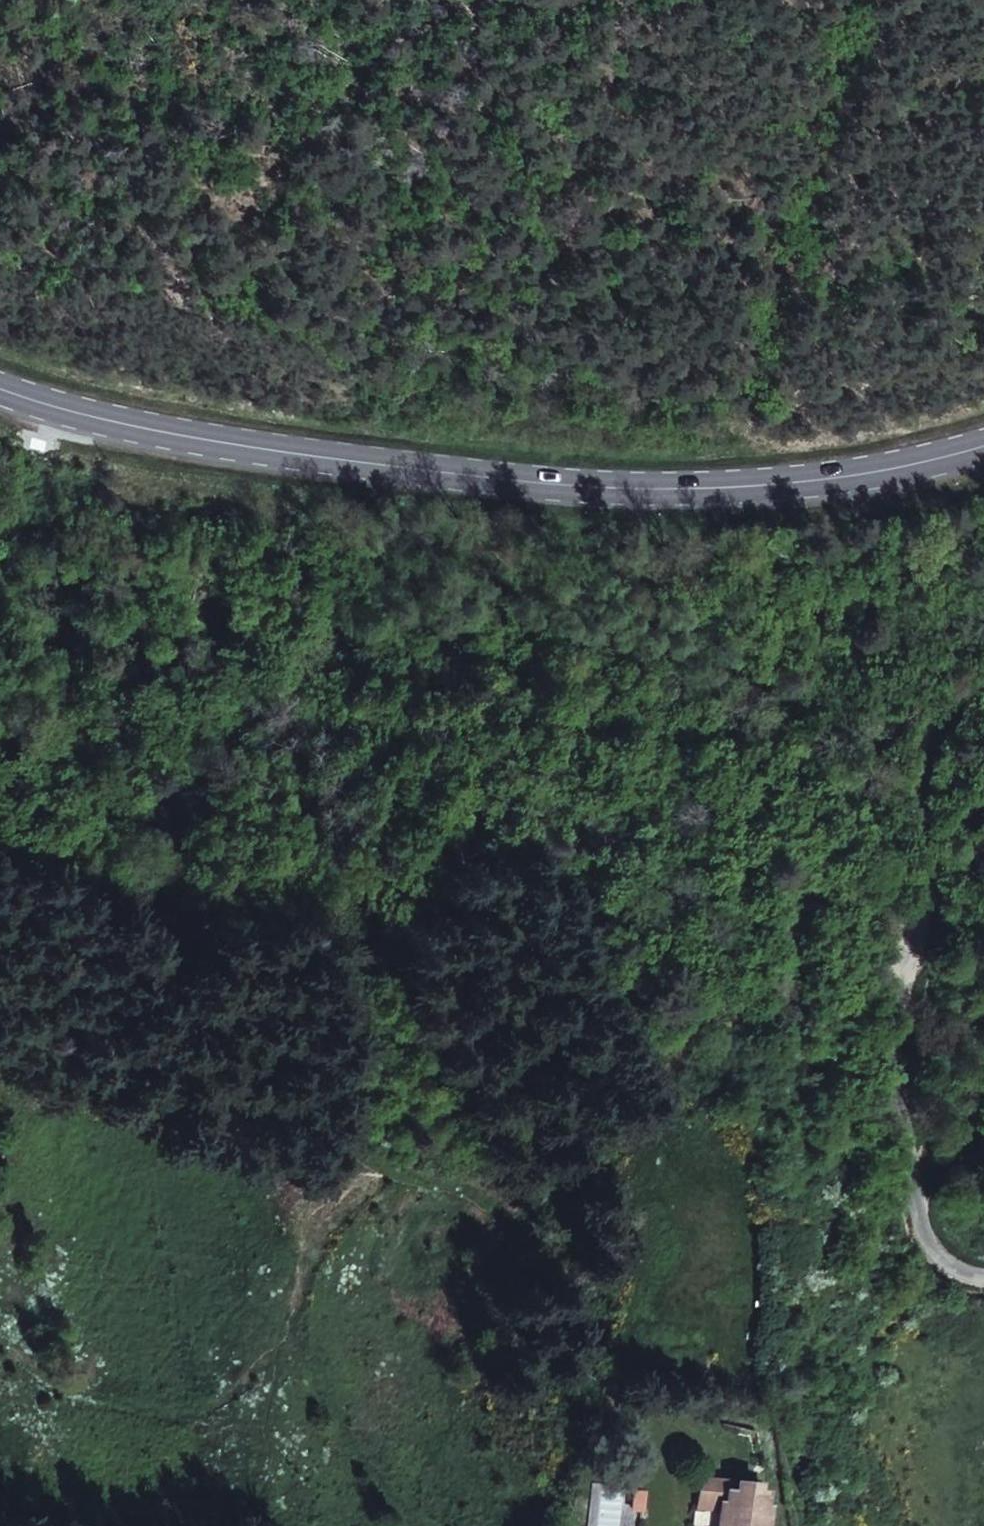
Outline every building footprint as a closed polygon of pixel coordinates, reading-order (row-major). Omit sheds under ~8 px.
[(715,1473),(694,1471),(692,1511),(724,1515),(727,1482),(714,1480),(715,1473)] [(724,1515),(723,1525),(774,1525),(776,1502),(768,1502),(770,1486),(764,1485),(764,1477),(715,1473),(714,1480),(727,1482),(724,1515)] [(637,1514),(638,1494),(621,1494),(621,1513),(637,1514)]
